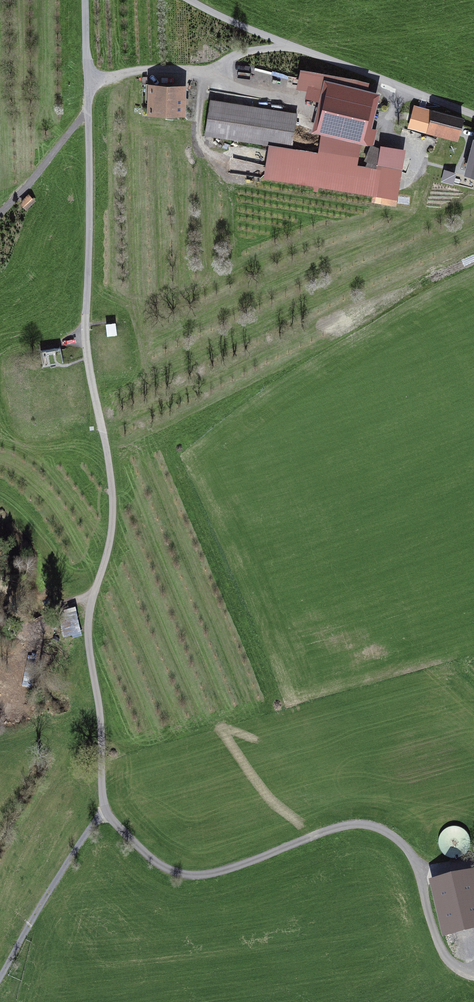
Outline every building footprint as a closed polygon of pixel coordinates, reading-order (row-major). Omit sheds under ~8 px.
[(379,95),(331,83),(320,131),(367,143),(379,95)] [(186,88),(149,86),(147,117),(185,118),(186,88)] [(297,116),(214,102),(209,135),(272,145),(292,148),(297,116)] [(416,106),(410,127),(458,141),(465,121),(416,106)] [(472,141),(465,169),(473,171),(473,141),(472,141)] [(272,145),(267,177),(398,197),(401,174),(356,167),(357,158),(292,148),(272,145)] [(36,201),(29,194),(19,204),(27,211),(36,201)] [(116,324),(105,325),(107,337),(117,336),(116,324)] [(60,348),(41,351),(43,367),(63,363),(60,348)] [(68,638),(82,631),(76,620),(63,627),(68,638)] [(434,883),(447,937),(473,930),(473,925),(473,920),(473,919),(473,885),(465,887),(462,876),(434,883)]
